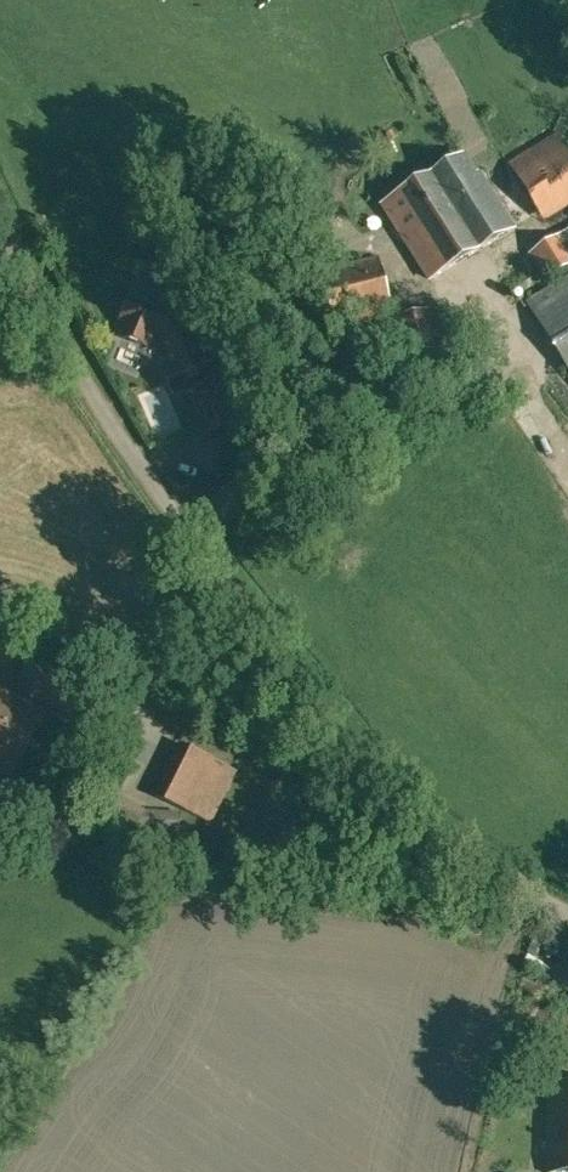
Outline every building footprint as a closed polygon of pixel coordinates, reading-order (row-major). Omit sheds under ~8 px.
[(430,279),(515,228),(479,172),(474,175),(462,156),(383,204),(430,279)] [(529,254),(546,283),(567,268),(567,229),(529,254)] [(380,256),(322,270),(336,328),(378,319),(380,325),(395,321),(380,256)] [(527,303),(567,368),(567,277),(527,303)] [(8,305),(0,288),(0,309),(8,305)] [(173,390),(211,373),(204,357),(200,359),(193,344),(197,342),(187,319),(181,317),(190,294),(176,288),(167,311),(131,297),(121,322),(127,324),(123,335),(148,345),(152,334),(162,338),(175,370),(166,374),(173,390)] [(440,349),(430,309),(396,318),(405,358),(440,349)] [(346,356),(380,347),(375,325),(340,333),(346,356)] [(247,429),(228,384),(195,398),(206,424),(205,424),(213,444),(247,429)] [(90,682),(34,654),(16,690),(72,718),(90,682)] [(13,776),(46,713),(0,689),(0,769),(13,776)] [(6,829),(16,806),(0,798),(0,825),(6,829)] [(546,1171),(567,1171),(567,1084),(548,1084),(546,1171)]
